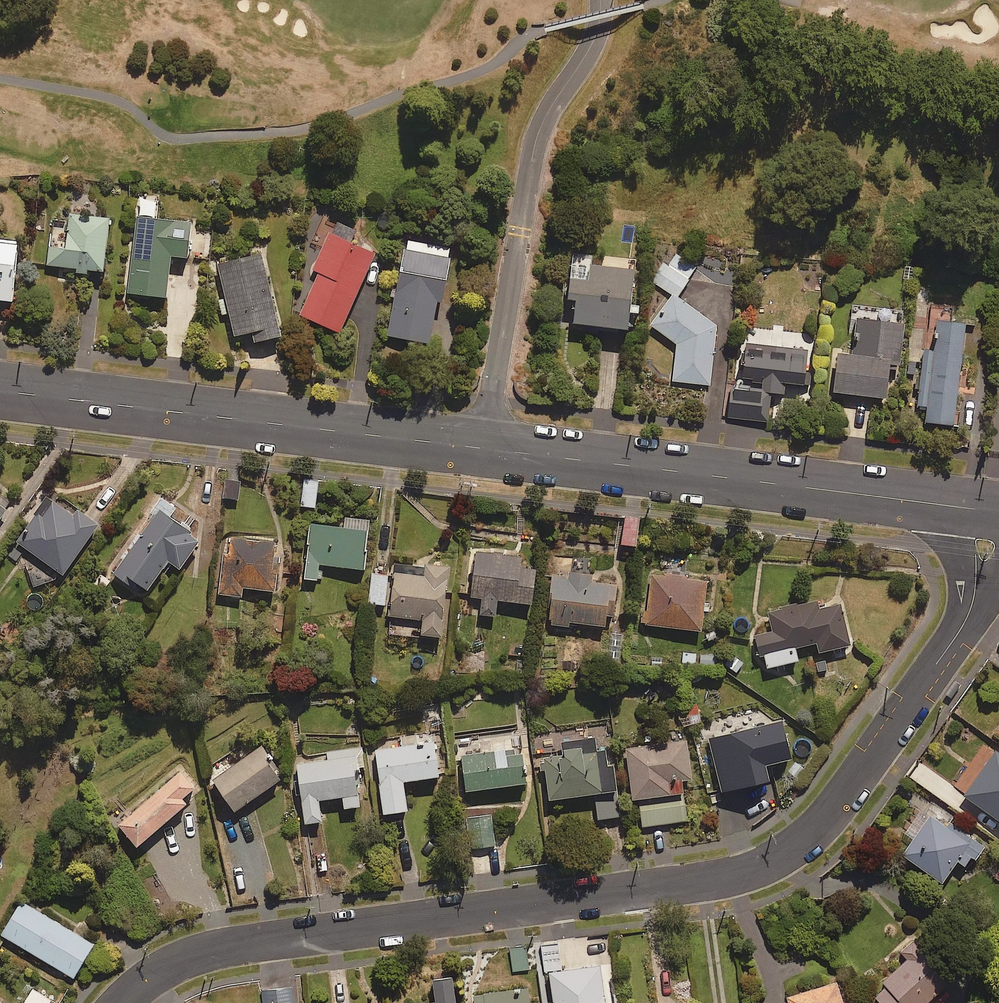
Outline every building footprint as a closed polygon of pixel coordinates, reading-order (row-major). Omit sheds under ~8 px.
[(157,202),(139,200),(129,295),(167,299),(172,258),(189,260),(192,224),(155,220),(157,202)] [(65,249),(52,248),(50,266),(76,269),(75,275),(88,277),(89,271),(104,273),(111,219),(70,213),(65,249)] [(376,256),(329,235),(313,272),(319,275),(300,316),(340,334),(376,256)] [(454,251),(408,241),(389,336),(430,345),(439,303),(443,304),(454,251)] [(0,242),(0,301),(12,302),(18,244),(0,242)] [(677,298),(699,267),(676,249),(659,264),(661,287),(674,296),(651,326),(678,347),(674,382),(709,386),(717,327),(677,298)] [(281,338),(263,256),(220,266),(227,299),(219,301),(222,315),(231,313),(236,338),(253,334),(256,344),(281,338)] [(592,257),(574,256),(570,302),(579,303),(576,328),(630,333),(632,315),(641,316),(641,308),(633,308),(636,272),(591,268),(592,257)] [(902,368),(906,325),(857,321),(853,357),(839,355),(835,396),(889,402),(892,371),(898,371),(899,367),(902,368)] [(967,326),(941,323),(937,352),(925,350),(917,406),(927,408),(925,422),(954,426),(967,326)] [(809,351),(747,345),(744,381),(764,383),(763,394),(734,391),(731,419),(769,423),(772,395),(785,396),(786,384),(806,386),(809,351)] [(244,484),(227,481),(223,500),(241,503),(244,484)] [(317,483),(305,483),(305,508),(317,508),(317,483)] [(75,515),(49,497),(16,544),(64,577),(99,527),(78,512),(75,515)] [(114,574),(134,588),(136,585),(147,593),(169,562),(181,571),(201,542),(169,519),(177,508),(163,498),(153,511),(157,514),(114,574)] [(9,514),(0,507),(0,527),(9,514)] [(370,523),(346,521),(345,529),(311,526),(306,580),(318,581),(320,566),(365,571),(370,523)] [(243,590),(275,592),(276,575),(279,576),(279,566),(274,566),(275,543),(237,541),(236,558),(225,557),(223,596),(243,597),(243,590)] [(522,558),(475,553),(471,600),(482,601),(481,617),(497,618),(498,603),(533,606),(537,571),(521,569),(522,558)] [(452,566),(393,562),(390,637),(447,641),(452,566)] [(388,576),(372,575),(370,605),(385,606),(388,576)] [(551,624),(554,624),(554,627),(570,628),(570,625),(607,627),(608,616),(616,616),(618,586),(593,584),(593,578),(553,575),(551,624)] [(708,581),(653,575),(647,626),(702,633),(708,581)] [(768,659),(770,670),(800,663),(798,652),(819,647),(821,656),(851,649),(841,606),(818,611),(817,604),(768,615),(772,634),(758,638),(763,660),(768,659)] [(729,652),(722,665),(738,674),(745,662),(729,652)] [(793,762),(785,724),(711,741),(724,796),(771,785),(767,768),(793,762)] [(621,818),(610,736),(562,742),(564,757),(545,759),(551,802),(596,796),(599,821),(621,818)] [(627,749),(634,801),(640,801),(643,828),(689,823),(684,782),(692,781),(688,742),(627,749)] [(440,780),(436,744),(376,750),(384,817),(408,814),(405,784),(440,780)] [(228,762),(232,768),(212,782),(234,815),(282,783),(268,762),(273,759),(264,747),(242,762),(238,755),(228,762)] [(345,811),(361,809),(358,786),(363,786),(361,770),(366,769),(364,748),(328,753),(329,762),(298,766),(306,826),(323,824),(320,802),(344,799),(345,811)] [(527,786),(523,749),(462,757),(467,794),(527,786)] [(983,810),(979,816),(990,823),(994,818),(998,821),(998,754),(998,753),(966,797),(983,810)] [(195,791),(180,773),(119,826),(138,849),(187,807),(182,802),(195,791)] [(983,848),(931,815),(903,858),(945,885),(959,863),(969,870),(983,848)] [(495,847),(493,817),(469,819),(471,849),(495,847)] [(94,945),(22,903),(2,937),(74,979),(94,945)] [(559,943),(540,944),(542,971),(561,970),(559,943)] [(526,947),(510,948),(512,972),(529,970),(526,947)] [(880,1002),(931,1002),(948,988),(920,954),(873,994),(880,1002)] [(601,968),(551,976),(555,1002),(606,1002),(601,968)] [(453,981),(435,983),(437,1002),(456,1002),(453,981)] [(838,985),(788,1000),(789,1002),(843,1002),(838,985)] [(33,989),(25,1002),(55,1002),(33,989)] [(293,990),(264,992),(265,1002),(294,1002),(293,990)] [(530,992),(475,998),(475,1002),(531,1002),(530,992)]
